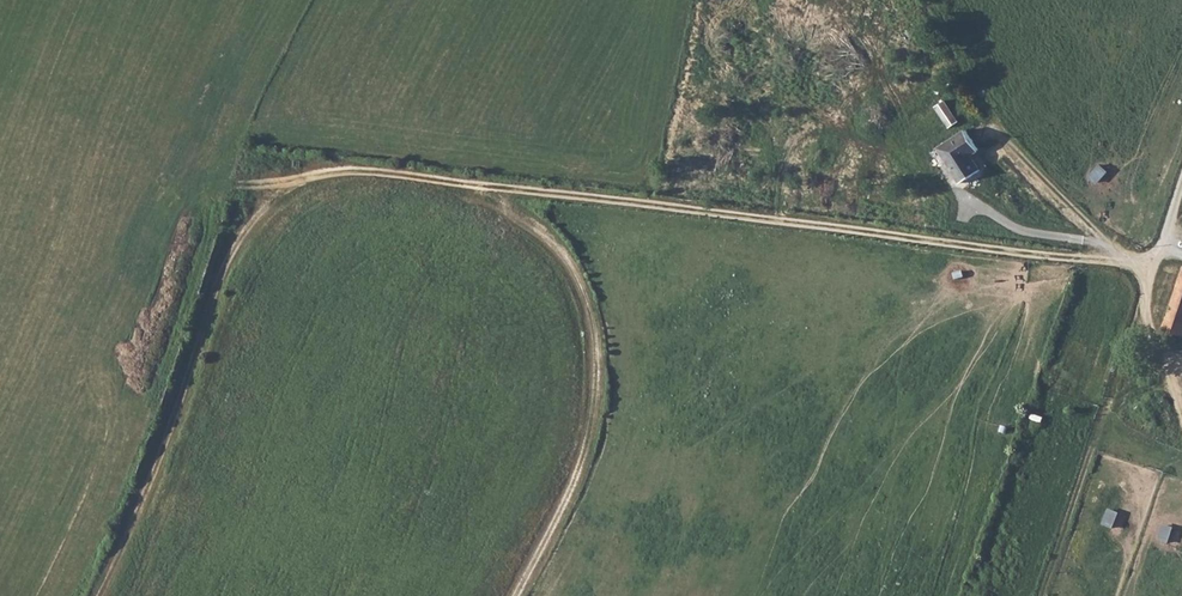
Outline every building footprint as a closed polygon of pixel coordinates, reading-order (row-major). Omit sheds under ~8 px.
[(948,128),(960,122),(948,99),(936,105),(948,128)] [(966,129),(938,146),(959,182),(981,169),(972,155),(979,151),(966,129)] [(1177,329),(1181,316),(1181,261),(1179,260),(1157,322),(1177,329)]
